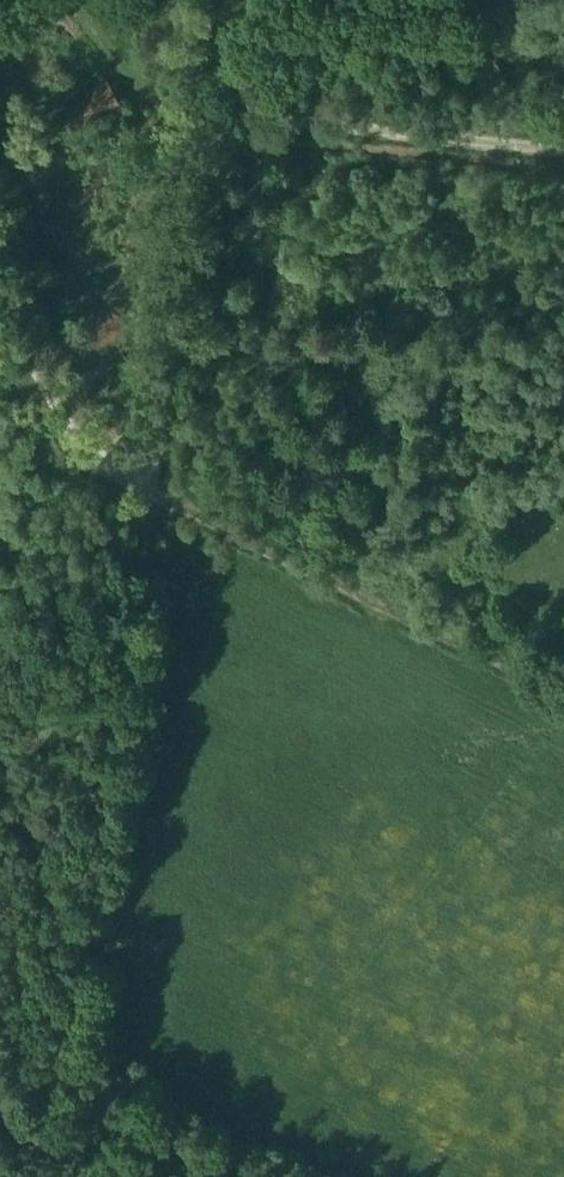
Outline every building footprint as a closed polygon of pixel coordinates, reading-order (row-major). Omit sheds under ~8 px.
[(71,134),(123,107),(107,77),(56,105),(71,134)]
